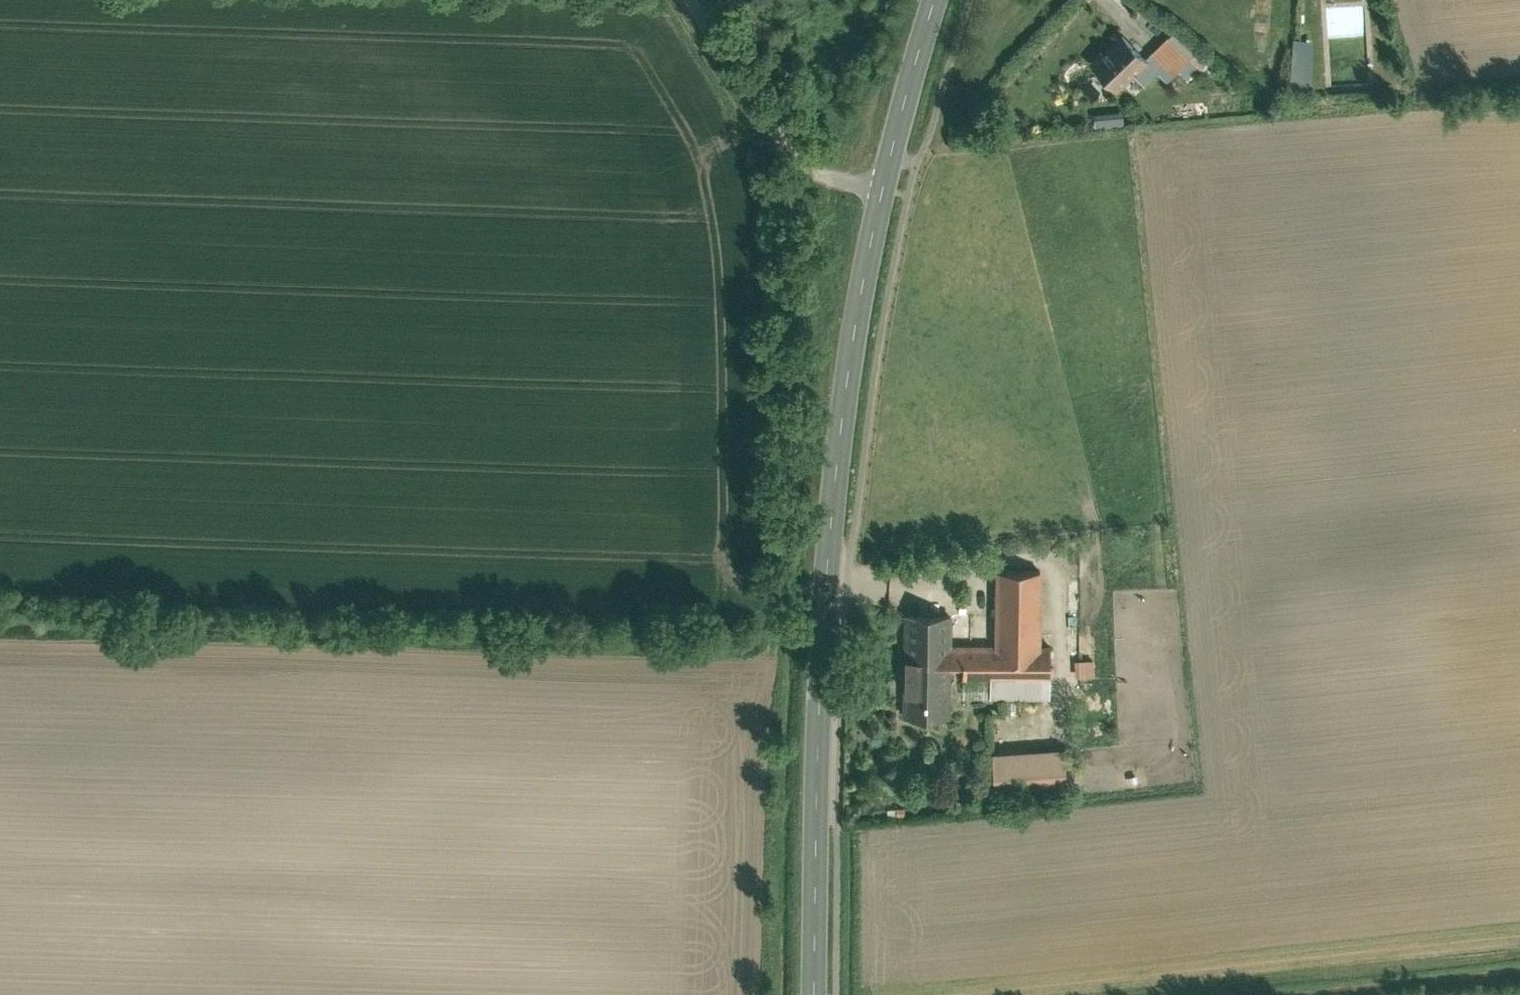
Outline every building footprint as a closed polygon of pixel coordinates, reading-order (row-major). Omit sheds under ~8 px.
[(1118,38),(1084,69),(1112,100),(1130,84),(1139,94),(1151,83),(1158,90),(1193,58),(1171,34),(1140,62),(1118,38)] [(1301,61),(1286,60),(1284,92),(1299,93),(1301,61)] [(1122,113),(1093,115),(1094,126),(1122,124),(1122,113)] [(947,618),(898,617),(895,722),(945,723),(946,684),(1046,686),(1047,651),(1037,651),(1039,577),(991,576),(990,650),(947,649),(947,618)] [(1095,677),(1095,658),(1075,659),(1075,678),(1095,677)] [(1062,800),(1061,753),(986,760),(987,807),(1062,800)]
